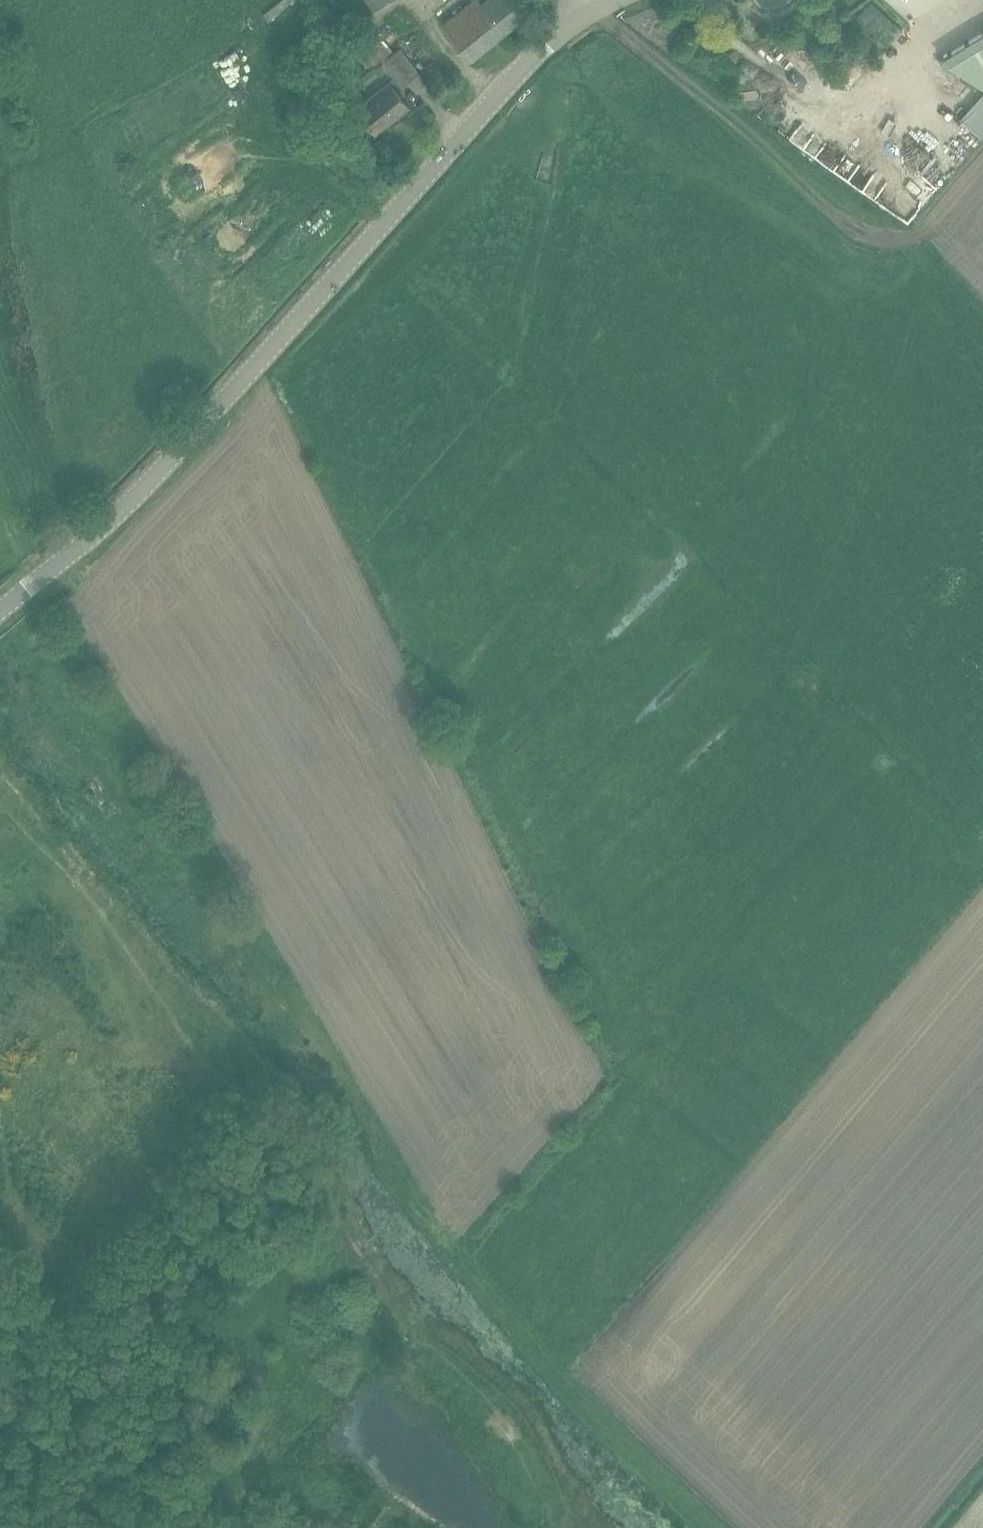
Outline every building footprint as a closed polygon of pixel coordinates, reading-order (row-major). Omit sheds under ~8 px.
[(469,59),(533,9),(526,0),(485,0),(482,3),(480,0),(474,0),(442,25),(469,59)] [(941,58),(982,88),(982,32),(941,58)] [(403,86),(419,73),(401,50),(385,62),(403,86)] [(224,93),(250,77),(241,62),(215,79),(224,93)] [(355,108),(363,118),(376,134),(408,108),(388,82),(355,108)] [(833,119),(813,138),(821,146),(840,127),(833,119)] [(863,156),(871,148),(881,157),(892,145),(873,126),(853,147),(863,156)] [(887,186),(903,199),(905,195),(922,209),(937,189),(899,158),(889,170),(895,175),(887,186)]
